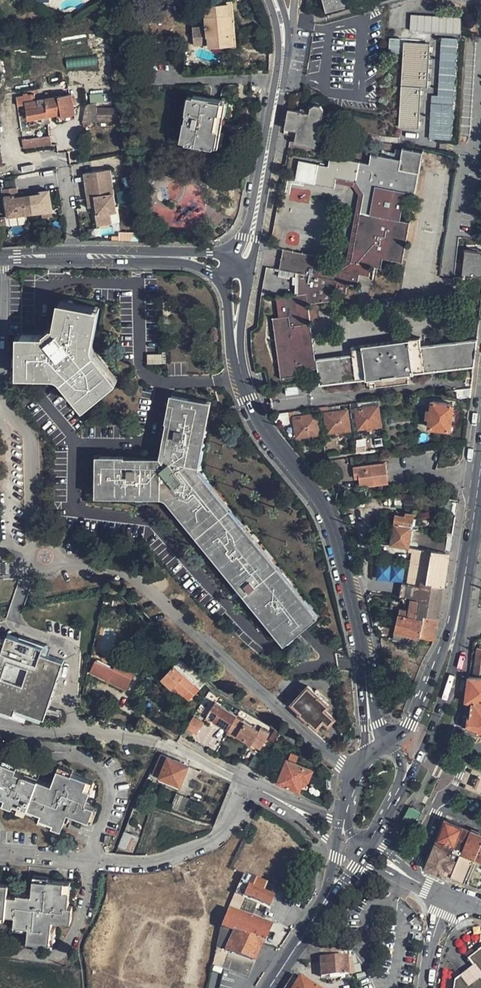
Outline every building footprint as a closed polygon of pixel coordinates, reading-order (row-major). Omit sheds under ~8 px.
[(326,11),(352,4),(351,0),(323,0),(326,11)] [(233,45),(232,35),(233,35),(232,14),(230,14),(230,4),(207,5),(207,15),(206,15),(207,36),(209,36),(210,46),(233,45)] [(441,89),(458,90),(461,45),(458,45),(460,32),(462,32),(463,15),(418,12),(417,30),(446,31),(445,44),(441,89)] [(192,28),(193,47),(205,46),(203,27),(192,28)] [(69,87),(113,81),(105,35),(61,42),(63,57),(64,57),(69,87)] [(389,39),(389,52),(399,52),(399,39),(389,39)] [(402,126),(419,128),(422,87),(428,87),(431,42),(408,41),(402,126)] [(46,96),(47,99),(35,101),(34,94),(20,97),(22,112),(28,111),(30,120),(66,113),(66,115),(76,113),(72,95),(58,97),(57,91),(49,92),(49,95),(46,96)] [(441,93),(438,139),(454,140),(458,95),(441,93)] [(185,144),(213,149),(222,102),(193,97),(190,115),(187,115),(185,123),(189,123),(185,144)] [(96,125),(120,125),(118,110),(98,110),(98,104),(101,104),(101,98),(91,99),(92,105),(86,106),(83,128),(90,128),(90,124),(96,125)] [(289,109),(285,127),(297,130),(296,136),(295,143),(317,148),(326,110),(323,106),(317,105),(312,109),(311,113),(289,109)] [(297,130),(285,127),(284,134),(296,136),(297,130)] [(56,134),(26,138),(27,147),(57,142),(56,134)] [(356,265),(362,266),(364,257),(373,257),(375,249),(384,251),(395,193),(399,172),(401,161),(332,149),(332,151),(329,168),(319,166),(315,187),(338,191),(339,182),(358,184),(364,196),(352,265),(342,273),(342,276),(356,265)] [(97,225),(112,223),(111,213),(116,212),(113,194),(110,170),(84,173),(88,197),(89,207),(97,207),(98,213),(96,214),(97,225)] [(405,195),(414,197),(418,176),(399,172),(395,193),(405,195)] [(42,213),(53,212),(51,191),(40,192),(40,195),(31,196),(29,196),(26,197),(16,198),(16,195),(18,195),(17,189),(4,190),(4,197),(6,197),(9,218),(20,216),(31,215),(42,213)] [(400,222),(405,195),(395,193),(384,251),(375,249),(373,257),(364,257),(362,266),(356,265),(342,276),(338,281),(336,291),(348,293),(349,284),(359,286),(361,277),(369,278),(371,268),(381,270),(383,260),(402,263),(409,224),(400,222)] [(462,276),(472,276),(480,276),(480,252),(465,250),(464,261),(462,276)] [(291,274),(299,275),(308,276),(338,281),(342,276),(342,273),(324,269),(326,260),(295,254),(284,252),(281,272),(291,274)] [(464,261),(457,261),(455,277),(462,276),(464,261)] [(299,275),(300,296),(308,295),(307,283),(308,276),(299,275)] [(273,318),(280,377),(299,375),(298,370),(307,369),(301,323),(312,321),(310,302),(335,300),(336,291),(338,281),(308,276),(307,283),(308,295),(300,296),(279,298),(281,317),(273,318)] [(20,371),(49,370),(53,370),(57,371),(60,373),(62,375),(84,401),(112,378),(86,348),(85,344),(84,342),(91,310),(56,302),(52,325),(43,335),(19,334),(20,371)] [(317,357),(312,321),(301,323),(307,369),(318,367),(317,357)] [(474,363),(478,337),(420,344),(419,336),(351,345),(352,353),(317,357),(318,367),(320,383),(474,363)] [(148,362),(162,360),(161,352),(147,354),(148,362)] [(263,383),(269,381),(266,369),(259,371),(263,383)] [(457,399),(470,397),(471,388),(455,390),(457,399)] [(168,501),(281,637),(270,647),(281,660),(298,646),(287,632),(299,623),(309,615),(195,477),(193,474),(205,404),(169,397),(165,420),(169,422),(160,462),(122,461),(121,458),(98,458),(98,493),(156,495),(160,495),(163,496),(166,498),(168,501)] [(453,405),(432,402),(431,412),(431,418),(429,427),(451,430),(453,405)] [(355,409),(358,428),(380,426),(378,406),(355,409)] [(323,413),(325,433),(348,430),(346,410),(323,413)] [(272,413),(273,419),(277,424),(289,422),(288,415),(294,414),(294,411),(287,412),(272,413)] [(293,417),(295,436),(318,433),(316,414),(293,417)] [(353,478),(359,477),(361,486),(387,483),(384,463),(358,466),(352,467),(353,478)] [(454,534),(458,514),(459,506),(452,505),(451,513),(447,532),(454,534)] [(395,522),(392,543),(410,546),(412,532),(413,525),(415,514),(407,512),(406,515),(397,514),(395,522)] [(451,552),(445,551),(448,538),(412,532),(410,546),(415,547),(410,572),(446,578),(451,552)] [(375,580),(402,583),(404,567),(377,564),(375,580)] [(446,578),(410,572),(408,572),(407,575),(410,576),(408,583),(403,583),(401,595),(407,596),(419,598),(417,610),(427,613),(439,617),(445,585),(446,578)] [(400,612),(395,628),(393,636),(414,641),(419,641),(421,634),(435,638),(439,617),(427,613),(417,610),(419,598),(407,596),(405,606),(401,606),(400,612)] [(142,630),(132,638),(138,644),(147,636),(142,630)] [(0,640),(0,711),(14,716),(16,710),(45,720),(65,663),(0,640)] [(120,656),(111,672),(110,672),(96,665),(92,673),(127,690),(139,666),(120,656)] [(202,683),(178,659),(172,665),(196,689),(202,683)] [(172,665),(160,677),(170,688),(173,685),(176,688),(186,698),(196,689),(172,665)] [(466,701),(471,702),(470,718),(468,717),(467,729),(480,735),(480,677),(474,677),(469,677),(466,701)] [(288,706),(315,732),(322,724),(327,729),(336,720),(326,710),(329,707),(307,686),(288,706)] [(233,717),(235,715),(213,703),(205,718),(226,730),(226,729),(233,717)] [(203,721),(193,715),(185,728),(195,734),(203,721)] [(252,742),(259,746),(266,734),(259,729),(258,731),(233,717),(226,729),(235,734),(235,735),(251,744),(252,742)] [(224,734),(233,738),(235,735),(235,734),(226,729),(226,730),(224,734)] [(278,733),(273,729),(267,738),(273,742),(278,733)] [(187,765),(168,758),(161,755),(154,774),(161,777),(180,785),(187,765)] [(278,783),(299,792),(304,779),(308,781),(311,771),(294,764),(296,759),(289,756),(287,761),(286,760),(278,783)] [(42,779),(18,770),(18,771),(6,766),(0,764),(0,798),(7,801),(5,805),(4,808),(15,812),(17,809),(29,813),(42,818),(41,822),(55,827),(53,831),(62,834),(69,816),(91,824),(96,810),(87,807),(93,793),(86,790),(89,782),(74,776),(74,778),(60,773),(54,787),(54,789),(40,784),(41,782),(42,779)] [(75,775),(61,769),(60,773),(74,778),(74,776),(75,775)] [(93,793),(96,785),(89,782),(86,790),(93,793)] [(184,812),(190,799),(184,796),(177,793),(171,807),(184,812)] [(424,814),(412,807),(405,819),(418,826),(424,814)] [(15,812),(27,817),(29,813),(17,809),(15,812)] [(95,825),(100,811),(96,810),(91,824),(95,825)] [(27,817),(41,822),(42,818),(29,813),(27,817)] [(455,845),(464,849),(471,830),(463,827),(446,821),(439,839),(455,845)] [(41,822),(39,826),(53,831),(55,827),(41,822)] [(471,830),(464,849),(463,852),(461,855),(459,863),(453,878),(467,884),(477,857),(480,847),(480,834),(471,830)] [(140,838),(125,833),(118,849),(135,854),(140,838)] [(453,852),(455,845),(439,839),(436,846),(450,851),(453,852)] [(450,859),(453,852),(450,851),(436,846),(434,853),(450,859)] [(450,859),(434,853),(428,867),(453,878),(459,863),(455,861),(450,859)] [(263,854),(252,876),(266,882),(270,875),(281,879),(283,875),(285,870),(287,865),(276,861),(276,860),(263,854)] [(252,876),(243,872),(233,893),(241,897),(267,909),(273,897),(261,892),(266,882),(252,876)] [(10,884),(0,882),(0,915),(7,916),(16,917),(15,927),(29,929),(29,932),(28,943),(50,945),(52,931),(53,921),(73,923),(74,909),(69,908),(71,894),(64,893),(65,884),(49,882),(49,884),(35,882),(33,895),(18,894),(18,897),(9,896),(10,884)] [(241,897),(233,893),(228,905),(226,910),(219,925),(219,927),(262,944),(270,927),(235,913),(237,909),(241,897)] [(219,927),(214,949),(213,956),(211,966),(207,983),(206,987),(216,987),(223,970),(247,979),(251,969),(263,974),(272,962),(257,956),(262,944),(219,927)] [(454,981),(453,987),(480,987),(480,950),(480,951),(470,957),(466,959),(469,964),(472,970),(468,973),(454,981)] [(347,976),(346,957),(319,959),(319,977),(347,976)] [(299,979),(292,975),(283,987),(313,987),(299,979)]
